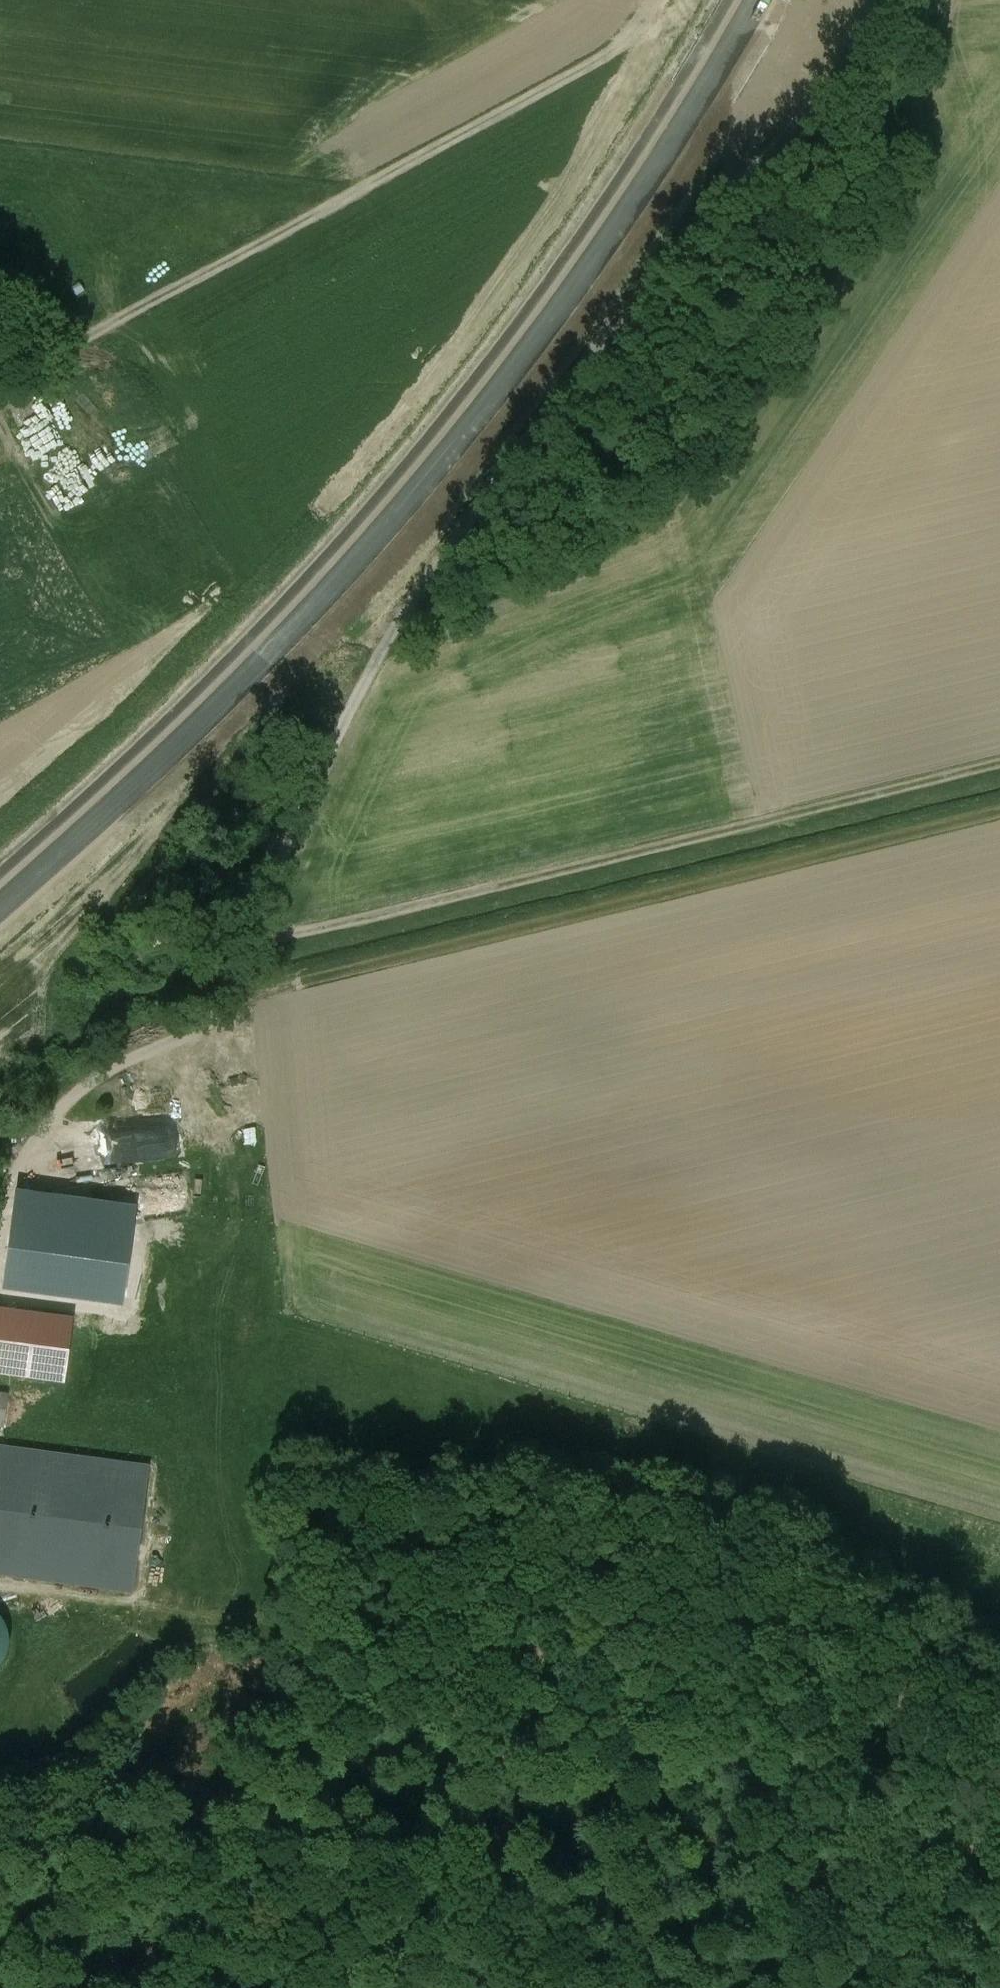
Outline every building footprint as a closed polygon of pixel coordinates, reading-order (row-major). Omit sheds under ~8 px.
[(105,1142),(107,1155),(129,1152),(127,1139),(105,1142)] [(174,1176),(93,1191),(99,1223),(180,1207),(174,1176)] [(73,1317),(0,1307),(0,1373),(63,1382),(73,1317)] [(0,1446),(0,1575),(131,1593),(149,1466),(0,1446)]
